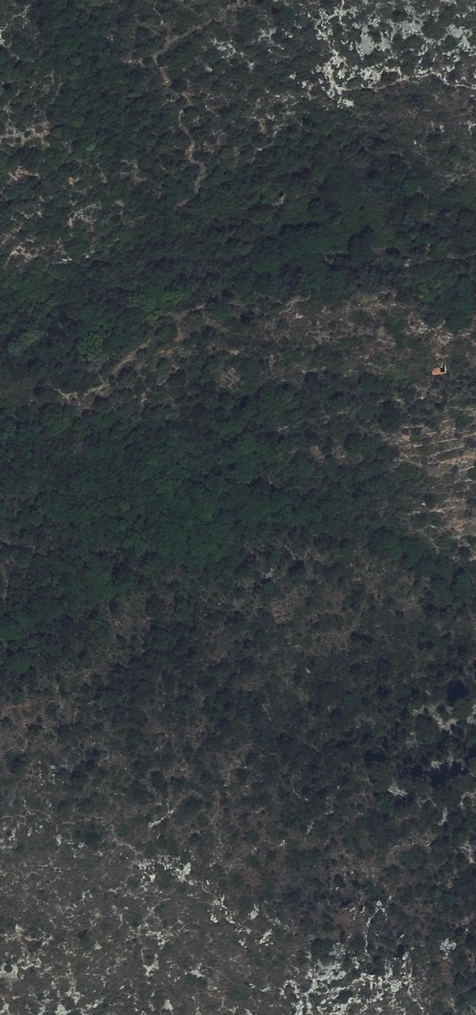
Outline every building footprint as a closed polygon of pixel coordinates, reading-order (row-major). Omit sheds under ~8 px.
[(435,362),(437,374),(452,373),(450,361),(435,362)]
